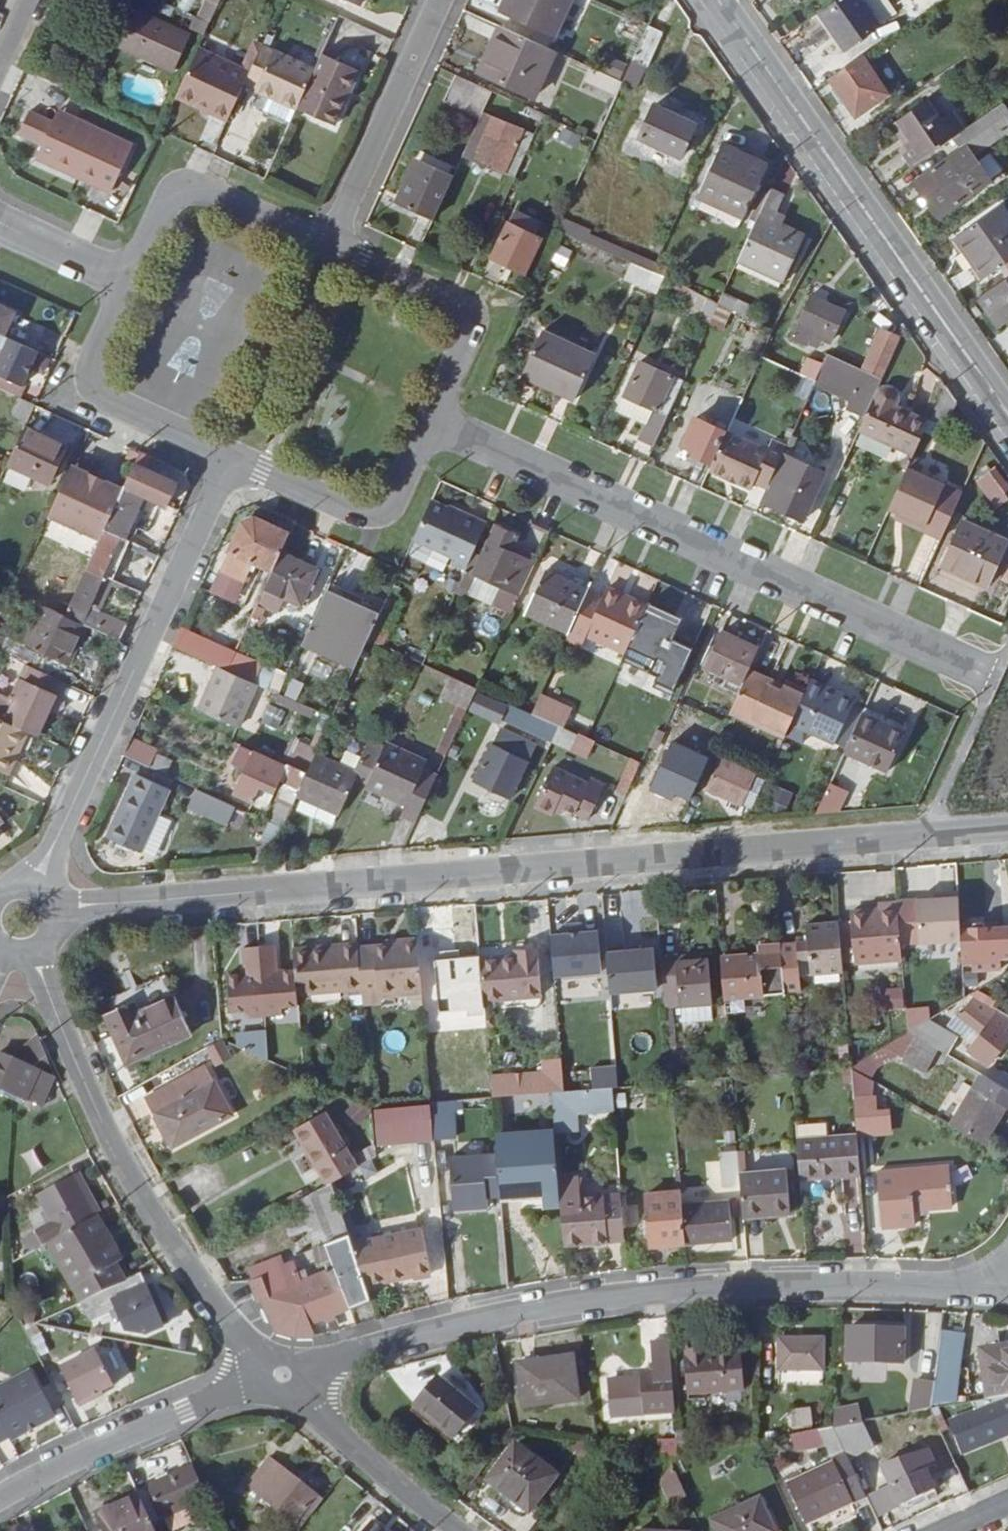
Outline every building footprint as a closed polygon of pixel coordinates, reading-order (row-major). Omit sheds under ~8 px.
[(222,0),(208,0),(199,19),(211,24),(222,0)] [(512,0),(511,0),(508,0),(503,13),(556,37),(573,0),(512,0)] [(821,13),(847,49),(881,25),(863,0),(840,0),(821,13)] [(191,36),(138,12),(122,46),(176,71),(191,36)] [(207,34),(211,24),(199,19),(198,18),(193,27),(207,34)] [(650,25),(637,19),(629,37),(635,41),(633,46),(640,49),(650,25)] [(557,52),(501,26),(493,44),(498,45),(485,73),(536,97),(557,52)] [(662,34),(649,28),(640,49),(625,82),(638,88),(662,34)] [(274,96),(299,108),(316,70),(265,47),(251,78),(248,84),(274,96)] [(198,54),(182,87),(218,104),(215,111),(232,119),(248,84),(251,78),(198,54)] [(360,71),(323,54),(316,70),(299,108),(336,125),(360,71)] [(866,56),(833,79),(860,117),(894,94),(866,56)] [(625,82),(593,67),(587,82),(618,96),(625,82)] [(494,93),(457,76),(444,103),(482,120),(484,114),(494,93)] [(182,87),(178,95),(215,111),(218,104),(182,87)] [(274,96),(267,111),(293,122),(299,108),(274,96)] [(901,150),(914,168),(955,139),(968,131),(955,112),(947,118),(933,98),(894,125),(908,145),(901,150)] [(955,139),(962,151),(918,183),(941,216),(992,180),(974,156),(1007,131),(1007,111),(1004,105),(968,131),(955,139)] [(696,126),(656,107),(642,139),(683,158),(696,126)] [(78,121),(74,130),(56,121),(32,110),(21,133),(44,145),(38,158),(112,192),(133,147),(78,121)] [(78,121),(59,112),(56,121),(74,130),(78,121)] [(482,120),(466,154),(517,177),(535,138),(484,114),(482,120)] [(561,128),(557,140),(576,147),(580,135),(561,128)] [(769,165),(724,145),(701,197),(745,218),(769,165)] [(436,218),(454,179),(417,162),(399,201),(436,218)] [(778,213),(786,194),(773,189),(740,261),(784,281),(806,236),(784,226),(774,222),(778,213)] [(957,238),(986,279),(1007,263),(1007,213),(1003,206),(957,238)] [(515,210),(509,224),(536,237),(542,223),(515,210)] [(774,222),(784,226),(788,218),(778,213),(774,222)] [(536,237),(509,224),(493,258),(526,273),(542,240),(536,237)] [(550,261),(564,268),(572,252),(557,245),(550,261)] [(782,280),(740,261),(737,266),(780,286),(782,280)] [(659,293),(666,278),(665,277),(654,272),(635,263),(627,279),(659,293)] [(654,272),(665,277),(668,268),(657,263),(654,272)] [(981,298),(1002,327),(1007,324),(1007,279),(981,298)] [(741,300),(725,294),(721,303),(736,310),(741,300)] [(812,297),(794,338),(807,344),(812,334),(831,343),(845,312),(812,297)] [(741,300),(736,310),(748,316),(752,306),(741,300)] [(4,336),(15,312),(0,306),(0,334),(4,336)] [(885,376),(902,339),(883,329),(865,366),(885,376)] [(596,355),(544,332),(524,376),(544,385),(546,381),(578,395),(596,355)] [(0,334),(0,373),(23,384),(39,351),(4,336),(0,334)] [(829,353),(823,367),(817,381),(816,384),(852,400),(848,409),(866,417),(878,392),(879,389),(884,379),(829,353)] [(656,445),(684,382),(641,363),(626,395),(655,408),(642,437),(656,445)] [(0,373),(0,389),(17,397),(23,384),(0,373)] [(817,381),(807,377),(798,395),(809,400),(816,384),(817,381)] [(866,417),(861,428),(916,453),(930,421),(897,406),(900,401),(900,399),(900,395),(899,393),(898,390),(896,387),(893,385),(891,385),(886,385),(884,386),(882,387),(879,389),(878,392),(866,417)] [(958,402),(946,386),(932,418),(948,426),(958,402)] [(724,390),(711,416),(729,424),(742,398),(724,390)] [(715,463),(729,433),(697,419),(686,445),(697,450),(695,454),(715,463)] [(25,428),(11,458),(8,465),(50,484),(67,447),(25,428)] [(756,482),(769,487),(784,454),(787,447),(773,441),(769,451),(729,433),(715,463),(712,469),(728,477),(729,476),(737,480),(737,481),(753,489),(756,482)] [(152,458),(141,453),(125,487),(152,499),(166,505),(176,482),(147,469),(152,458)] [(784,454),(774,478),(764,499),(806,519),(827,473),(784,454)] [(124,490),(73,466),(69,473),(121,497),(124,490)] [(946,485),(909,468),(891,509),(898,513),(927,526),(946,485)] [(980,482),(997,505),(1007,498),(1004,492),(1007,489),(1007,484),(997,469),(980,482)] [(106,530),(121,497),(69,473),(50,516),(101,540),(106,530)] [(898,513),(896,518),(943,539),(964,493),(946,485),(927,526),(898,513)] [(146,510),(152,499),(125,487),(124,490),(121,497),(106,530),(130,541),(131,542),(138,528),(129,524),(137,506),(146,510)] [(452,563),(467,569),(475,553),(488,524),(459,510),(458,512),(433,501),(414,540),(454,558),(452,563)] [(282,551),(291,534),(254,517),(243,522),(229,550),(232,551),(223,572),(244,581),(253,562),(262,566),(273,571),(282,551)] [(964,521),(943,566),(988,585),(1007,542),(964,521)] [(522,594),(539,556),(514,545),(518,536),(497,526),(483,556),(475,573),(480,575),(522,594)] [(130,541),(106,530),(101,540),(99,545),(88,569),(105,576),(113,580),(113,579),(119,567),(130,541)] [(318,568),(282,551),(273,571),(258,604),(278,614),(285,598),(301,604),(318,568)] [(475,573),(483,556),(475,553),(467,569),(460,586),(473,591),(480,575),(475,573)] [(262,566),(253,562),(244,581),(253,585),(262,566)] [(113,580),(142,593),(148,580),(119,567),(113,579),(113,580)] [(98,592),(105,576),(88,569),(67,616),(87,625),(120,640),(129,622),(99,609),(106,596),(98,592)] [(527,613),(569,633),(588,592),(588,590),(546,571),(527,613)] [(234,603),(244,581),(223,572),(213,593),(234,603)] [(106,596),(113,580),(105,576),(98,592),(106,596)] [(403,588),(394,584),(388,599),(380,616),(369,639),(384,645),(388,635),(402,604),(397,601),(403,588)] [(606,588),(603,594),(644,613),(647,607),(606,588)] [(364,650),(369,639),(380,616),(327,592),(304,643),(356,667),(364,650)] [(601,598),(588,592),(569,633),(567,638),(583,645),(587,635),(626,652),(630,645),(644,613),(603,594),(601,598)] [(647,607),(644,613),(671,626),(666,636),(674,640),(676,634),(683,619),(671,613),(668,611),(649,603),(647,607)] [(87,625),(67,616),(40,604),(23,643),(70,663),(87,625)] [(671,626),(644,613),(630,645),(663,661),(659,668),(681,678),(696,643),(676,634),(674,640),(666,636),(671,626)] [(220,666),(227,670),(235,655),(180,630),(173,646),(220,666)] [(743,684),(759,648),(723,633),(707,668),(743,684)] [(384,645),(387,647),(424,664),(428,654),(388,635),(384,645)] [(382,658),(387,647),(384,645),(369,639),(364,650),(382,658)] [(30,732),(38,736),(57,695),(53,693),(59,680),(26,664),(1,719),(30,732)] [(227,670),(220,666),(200,709),(238,726),(258,683),(227,670)] [(282,673),(269,666),(262,680),(276,686),(282,673)] [(681,678),(659,668),(657,673),(679,682),(681,678)] [(771,685),(748,674),(733,707),(769,724),(773,715),(791,723),(795,716),(804,695),(785,686),(781,695),(769,689),(771,685)] [(448,677),(439,698),(456,704),(438,751),(446,754),(473,686),(448,677)] [(804,695),(795,716),(812,724),(839,737),(854,703),(810,683),(804,695)] [(348,685),(337,709),(352,716),(363,691),(348,685)] [(558,724),(567,706),(541,694),(532,713),(558,724)] [(527,710),(509,702),(507,706),(480,695),(473,710),(517,730),(527,710)] [(259,723),(276,731),(285,710),(268,703),(259,723)] [(839,737),(851,742),(863,714),(866,708),(854,703),(839,737)] [(564,727),(572,709),(567,706),(558,724),(564,727)] [(789,728),(791,723),(773,715),(769,724),(733,707),(730,712),(785,737),(789,728)] [(532,713),(528,711),(522,725),(551,739),(558,724),(532,713)] [(905,734),(863,714),(851,742),(846,751),(888,771),(905,734)] [(812,724),(795,716),(791,723),(789,728),(807,735),(812,724)] [(0,718),(0,771),(5,773),(16,749),(21,751),(30,732),(1,719),(0,718)] [(570,748),(578,733),(564,727),(558,724),(551,740),(570,748)] [(529,757),(533,744),(504,735),(500,749),(529,757)] [(131,737),(124,754),(167,773),(172,760),(157,753),(158,750),(131,737)] [(709,758),(672,741),(650,791),(672,801),(675,793),(689,800),(709,758)] [(247,770),(236,793),(253,800),(259,785),(273,791),(279,778),(286,781),(278,799),(279,802),(275,811),(287,817),(297,796),(308,773),(256,749),(241,742),(231,763),(247,770)] [(417,821),(438,776),(424,769),(428,762),(387,743),(367,786),(406,804),(402,814),(417,821)] [(527,761),(491,746),(476,780),(512,795),(527,761)] [(16,749),(5,773),(10,775),(21,751),(16,749)] [(308,773),(297,796),(339,814),(358,772),(317,754),(308,773)] [(755,776),(720,760),(707,788),(743,805),(755,776)] [(589,783),(554,768),(535,805),(560,817),(565,807),(589,818),(593,810),(605,785),(592,778),(589,783)] [(847,777),(839,772),(829,794),(838,798),(847,777)] [(169,789),(137,774),(109,836),(141,851),(169,789)] [(765,781),(755,776),(743,805),(752,809),(765,781)] [(189,806),(229,824),(238,806),(198,787),(189,806)] [(283,827),(272,822),(264,839),(274,844),(283,827)] [(898,903),(902,942),(962,938),(961,929),(958,890),(941,891),(942,896),(898,900),(898,903)] [(902,942),(898,903),(881,905),(881,911),(852,913),(856,962),(903,959),(902,942)] [(843,972),(839,921),(806,924),(808,941),(797,942),(781,943),(784,970),(799,969),(798,959),(809,958),(811,974),(843,972)] [(842,922),(844,962),(851,962),(850,922),(842,922)] [(581,923),(568,924),(569,933),(582,932),(581,923)] [(961,929),(962,938),(964,964),(1007,961),(1007,927),(961,929)] [(555,971),(602,969),(598,931),(582,932),(569,933),(553,934),(555,971)] [(404,947),(361,950),(364,993),(365,1004),(423,999),(419,941),(403,942),(404,947)] [(247,971),(247,977),(243,978),(242,972),(229,972),(231,1009),(247,1008),(247,1015),(287,1012),(287,1006),(302,1004),(301,993),(299,967),(286,969),(287,975),(282,975),(282,969),(280,943),(263,944),(246,945),(247,971)] [(786,994),(784,970),(781,943),(758,945),(759,953),(722,956),(726,1002),(765,999),(765,996),(786,994)] [(330,948),(298,950),(299,967),(301,993),(346,990),(347,994),(364,993),(361,950),(361,945),(343,946),(343,949),(331,950),(330,948)] [(653,948),(606,952),(610,994),(656,990),(653,948)] [(517,957),(481,961),(485,1000),(542,994),(539,951),(516,953),(517,957)] [(689,956),(662,958),(665,994),(679,993),(680,1006),(713,1003),(709,958),(690,959),(689,956)] [(884,1010),(903,1009),(903,987),(884,988),(884,1010)] [(136,999),(106,1014),(128,1062),(192,1033),(175,994),(142,1010),(136,999)] [(974,997),(960,1016),(981,1033),(969,1050),(988,1065),(1007,1038),(1007,1032),(1007,1030),(1007,1028),(1007,1016),(974,997)] [(948,1054),(950,1051),(958,1037),(936,1024),(928,1020),(910,1031),(939,1049),(948,1054)] [(236,1055),(266,1053),(265,1029),(234,1032),(236,1055)] [(939,1049),(910,1031),(885,1046),(903,1057),(903,1059),(925,1072),(939,1049)] [(38,1037),(14,1058),(0,1052),(0,1089),(38,1106),(51,1075),(42,1072),(45,1069),(42,1062),(47,1058),(38,1037)] [(221,1040),(209,1047),(218,1063),(230,1057),(221,1040)] [(792,1072),(791,1058),(780,1059),(780,1063),(775,1063),(776,1074),(792,1072)] [(148,1097),(173,1146),(232,1114),(207,1065),(148,1097)] [(981,1073),(951,1125),(985,1145),(1006,1106),(1007,1108),(1007,1089),(981,1073)] [(500,1098),(553,1093),(552,1079),(492,1081),(493,1095),(493,1098),(500,1098)] [(430,1083),(432,1104),(450,1102),(448,1081),(430,1083)] [(493,1095),(492,1081),(474,1083),(474,1096),(493,1095)] [(565,1092),(553,1093),(554,1110),(555,1126),(560,1125),(562,1137),(577,1134),(572,1099),(571,1091),(565,1092)] [(626,1092),(618,1093),(619,1107),(627,1107),(626,1092)] [(554,1110),(553,1093),(500,1098),(501,1113),(554,1110)] [(857,1135),(857,1139),(894,1137),(893,1113),(876,1114),(875,1100),(855,1101),(857,1135)] [(455,1137),(452,1102),(450,1102),(432,1104),(435,1139),(455,1137)] [(374,1108),(376,1143),(376,1147),(435,1142),(432,1104),(374,1108)] [(376,1147),(376,1143),(352,1156),(327,1111),(298,1128),(330,1183),(333,1181),(377,1156),(376,1147)] [(546,1207),(561,1206),(559,1178),(556,1131),(496,1136),(501,1197),(544,1193),(546,1207)] [(801,1178),(860,1174),(857,1139),(857,1135),(797,1139),(801,1178)] [(724,1186),(742,1184),(741,1173),(739,1151),(721,1152),(724,1186)] [(678,1155),(679,1165),(688,1165),(687,1153),(678,1155)] [(486,1157),(450,1159),(454,1210),(490,1207),(486,1157)] [(950,1166),(879,1172),(883,1227),(917,1224),(915,1210),(953,1206),(950,1166)] [(787,1170),(741,1173),(742,1184),(745,1217),(791,1213),(787,1170)] [(103,1213),(81,1173),(76,1175),(98,1216),(103,1213)] [(53,1242),(98,1216),(76,1175),(38,1196),(52,1221),(35,1231),(44,1247),(49,1244),(53,1242)] [(583,1176),(559,1178),(561,1206),(564,1248),(625,1241),(622,1194),(585,1196),(583,1176)] [(318,1258),(357,1256),(354,1246),(333,1181),(330,1183),(281,1211),(298,1255),(314,1248),(318,1258)] [(651,1247),(686,1244),(683,1204),(682,1191),(647,1194),(651,1247)] [(730,1200),(683,1204),(686,1244),(734,1239),(730,1200)] [(98,1216),(53,1242),(49,1244),(82,1302),(89,1298),(125,1282),(116,1265),(123,1260),(98,1216)] [(420,1230),(354,1246),(357,1256),(365,1281),(389,1277),(391,1283),(430,1275),(420,1230)] [(365,1281),(357,1256),(318,1258),(320,1264),(332,1259),(333,1263),(328,1265),(330,1270),(301,1281),(298,1273),(302,1337),(314,1334),(311,1323),(351,1309),(350,1306),(371,1297),(365,1281)] [(302,1337),(298,1273),(293,1263),(283,1267),(278,1258),(249,1270),(252,1280),(249,1282),(258,1300),(263,1298),(277,1331),(302,1337)] [(166,1324),(143,1273),(125,1282),(82,1302),(90,1320),(115,1308),(125,1328),(147,1333),(166,1324)] [(849,1329),(848,1361),(904,1362),(905,1330),(849,1329)] [(923,1358),(940,1361),(944,1334),(927,1332),(923,1358)] [(964,1335),(944,1332),(944,1334),(940,1361),(936,1389),(933,1407),(939,1407),(953,1405),(961,1364),(959,1363),(964,1335)] [(780,1339),(780,1370),(824,1369),(825,1339),(780,1339)] [(675,1412),(670,1340),(653,1341),(655,1371),(641,1372),(642,1378),(609,1381),(612,1417),(675,1412)] [(1007,1396),(1007,1345),(980,1349),(988,1399),(1007,1396)] [(95,1350),(59,1368),(79,1406),(93,1399),(91,1396),(101,1391),(114,1385),(95,1350)] [(710,1350),(686,1352),(686,1356),(685,1356),(688,1394),(745,1389),(743,1353),(710,1355),(710,1350)] [(518,1364),(524,1407),(579,1400),(574,1356),(518,1364)] [(0,1387),(0,1436),(6,1433),(8,1436),(11,1440),(56,1417),(31,1372),(0,1387)] [(439,1378),(416,1407),(453,1438),(477,1409),(439,1378)] [(91,1396),(93,1399),(103,1394),(101,1391),(91,1396)] [(988,1399),(972,1401),(976,1410),(950,1422),(962,1454),(1007,1435),(1007,1396),(988,1399)] [(834,1426),(887,1416),(884,1402),(835,1411),(834,1426)] [(792,1429),(813,1425),(810,1407),(788,1411),(792,1429)] [(948,1429),(939,1407),(933,1407),(930,1408),(932,1412),(941,1432),(948,1429)] [(941,1432),(932,1412),(926,1415),(928,1419),(923,1421),(934,1445),(929,1447),(939,1468),(955,1460),(941,1432)] [(834,1426),(819,1430),(826,1445),(834,1463),(851,1501),(865,1495),(834,1426)] [(819,1430),(798,1434),(799,1446),(826,1445),(819,1430)] [(530,1513),(558,1475),(515,1444),(487,1481),(530,1513)] [(249,1486),(301,1528),(323,1499),(272,1458),(249,1486)] [(834,1463),(790,1484),(807,1521),(851,1501),(834,1463)] [(673,1465),(662,1480),(673,1502),(687,1496),(673,1465)] [(207,1497),(193,1466),(149,1486),(162,1517),(207,1497)] [(927,1470),(891,1486),(900,1506),(937,1490),(927,1470)] [(872,1496),(881,1515),(900,1506),(891,1486),(872,1496)] [(139,1496),(96,1515),(104,1530),(155,1530),(139,1496)] [(712,1521),(717,1530),(776,1530),(761,1498),(712,1521)] [(373,1521),(365,1530),(385,1530),(373,1521)]
